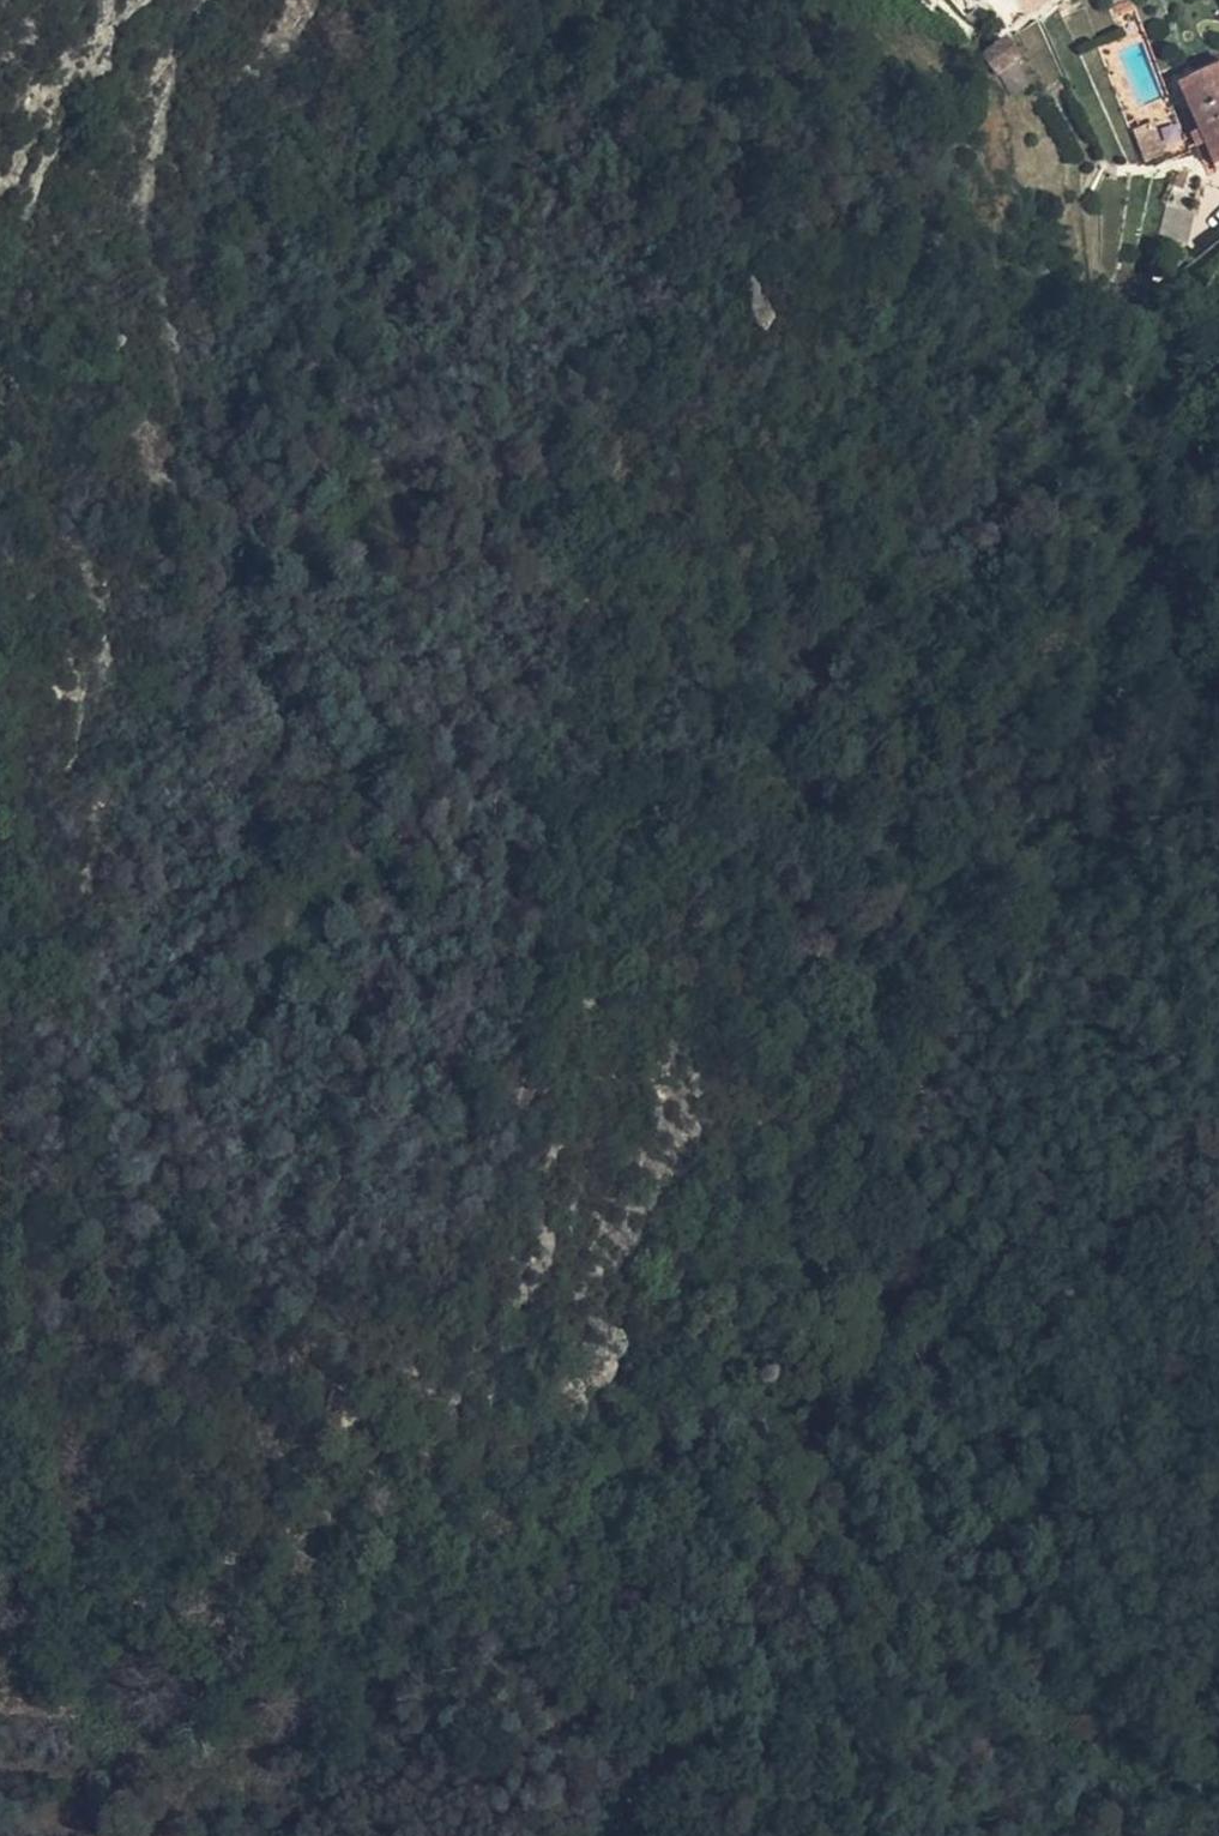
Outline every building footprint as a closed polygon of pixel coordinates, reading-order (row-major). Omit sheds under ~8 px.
[(1053,0),(1018,0),(1024,13),(1053,0)] [(996,75),(998,73),(1014,60),(1019,57),(1006,37),(982,54),(996,75)] [(1014,60),(998,73),(1002,79),(1018,67),(1014,60)] [(1179,83),(1214,165),(1218,163),(1218,66),(1179,83)] [(1018,67),(1002,79),(1015,98),(1030,87),(1018,67)] [(1133,130),(1140,149),(1159,142),(1152,123),(1133,130)] [(1159,142),(1140,149),(1145,162),(1163,154),(1159,142)] [(1191,168),(1178,168),(1173,183),(1184,187),(1191,168)] [(1186,240),(1192,210),(1167,205),(1159,235),(1186,240)] [(510,566),(500,576),(513,592),(523,582),(510,566)]
